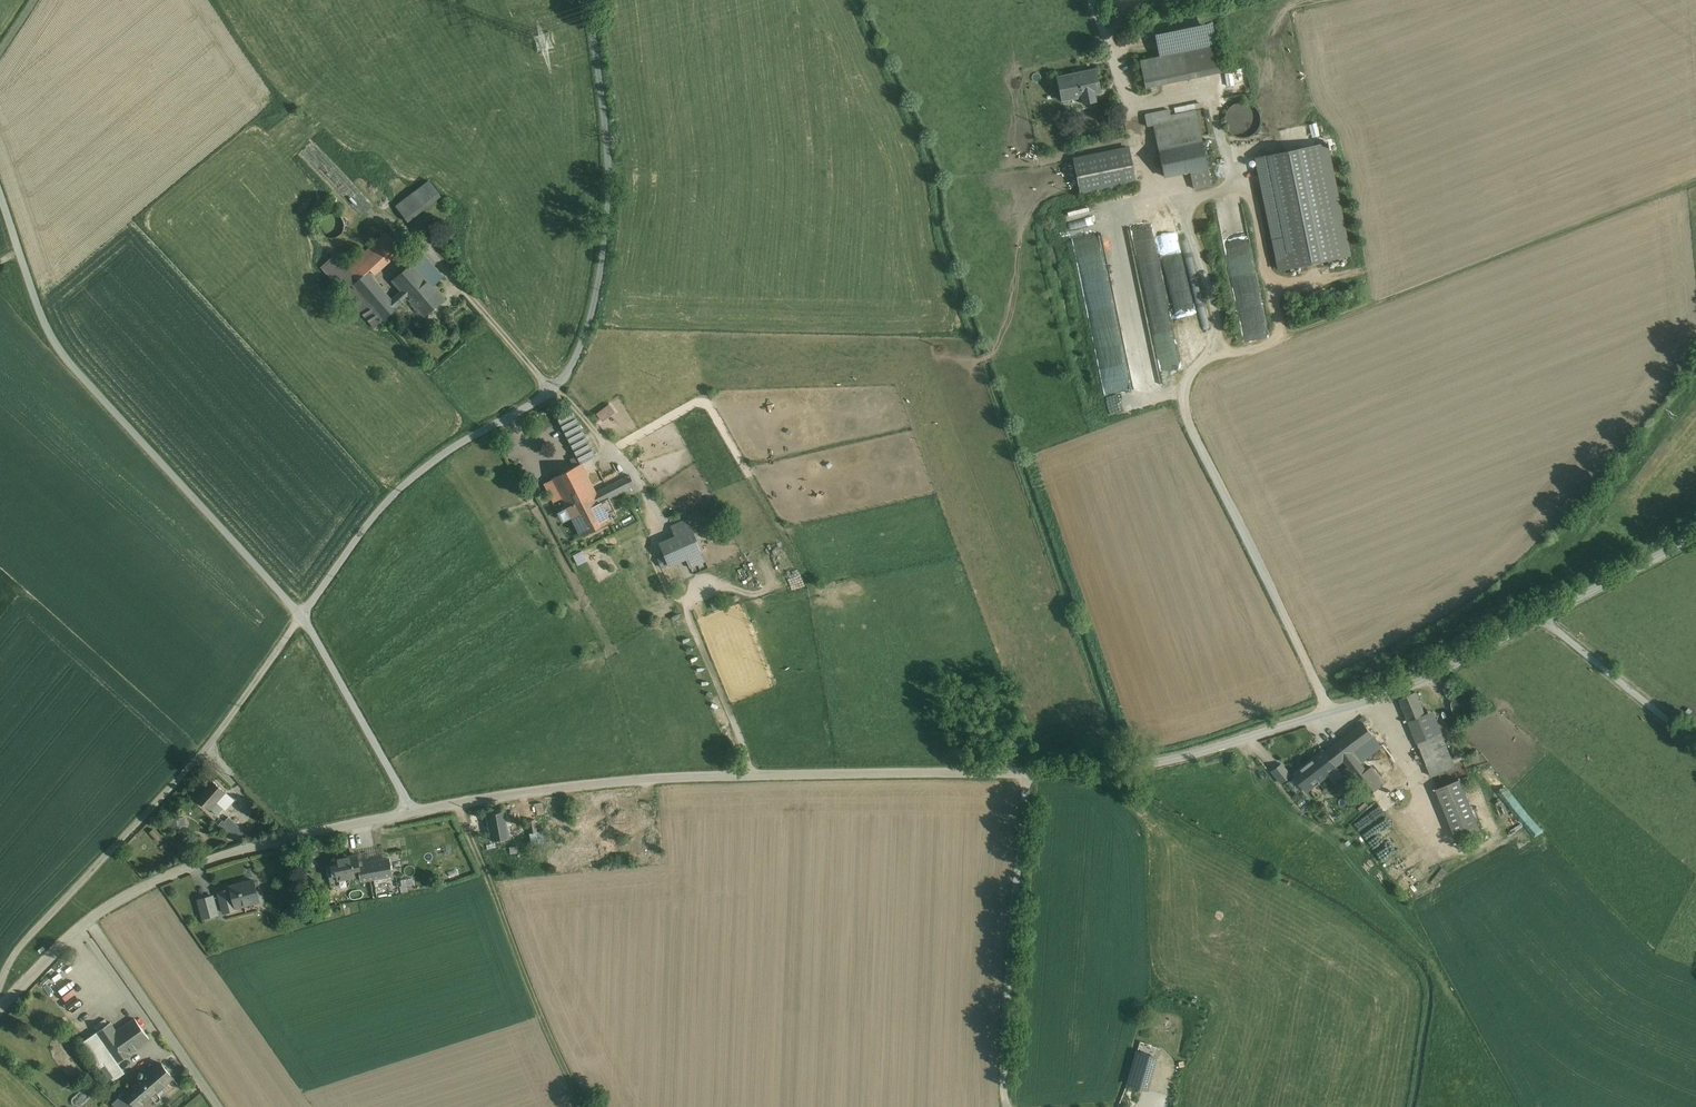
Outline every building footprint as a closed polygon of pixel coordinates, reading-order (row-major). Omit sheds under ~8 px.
[(1216,44),(1140,60),(1145,87),(1222,71),(1216,44)] [(1096,69),(1057,77),(1062,100),(1063,100),(1062,98),(1081,94),(1084,104),(1096,101),(1094,91),(1100,90),(1100,92),(1101,92),(1096,69)] [(1212,185),(1196,111),(1171,116),(1170,109),(1145,115),(1147,126),(1153,125),(1164,176),(1190,172),(1193,188),(1212,185)] [(1352,254),(1329,142),(1255,158),(1279,269),(1352,254)] [(1128,147),(1074,159),(1081,193),(1135,182),(1128,147)] [(426,181),(393,207),(406,222),(439,197),(426,181)] [(1243,210),(1220,215),(1227,246),(1247,241),(1249,249),(1252,249),(1243,210)] [(1137,230),(1134,231),(1141,269),(1157,266),(1151,234),(1138,236),(1137,230)] [(390,300),(366,274),(368,271),(372,276),(379,270),(395,255),(401,250),(386,233),(345,270),(333,255),(319,268),(346,298),(373,329),(396,308),(390,300)] [(437,272),(421,254),(411,263),(430,285),(431,286),(438,280),(434,275),(437,272)] [(430,285),(411,263),(391,281),(399,291),(406,299),(410,303),(430,285)] [(1113,276),(1115,286),(1140,282),(1138,272),(1113,276)] [(430,285),(410,303),(423,317),(443,299),(431,286),(430,285)] [(399,291),(390,300),(396,308),(406,299),(399,291)] [(604,421),(618,412),(612,403),(597,412),(604,421)] [(583,434),(572,413),(572,412),(559,419),(570,441),(583,434)] [(595,457),(583,434),(570,441),(577,456),(581,464),(595,457)] [(577,456),(571,459),(575,467),(581,464),(577,456)] [(575,467),(551,479),(552,480),(559,493),(589,478),(581,464),(575,467)] [(630,476),(596,492),(601,502),(635,486),(630,476)] [(589,478),(559,493),(562,499),(581,536),(611,521),(601,502),(596,492),(589,478)] [(559,493),(552,480),(545,483),(554,502),(562,499),(559,493)] [(688,519),(671,526),(676,537),(692,530),(688,519)] [(676,537),(660,544),(666,558),(669,564),(669,565),(701,551),(692,530),(676,537)] [(579,564),(589,559),(584,550),(574,555),(579,564)] [(666,558),(658,561),(661,567),(669,564),(666,558)] [(781,573),(794,566),(790,558),(777,565),(781,573)] [(787,578),(792,589),(803,585),(798,573),(787,578)] [(713,602),(716,609),(725,606),(723,599),(713,602)] [(1434,715),(1412,723),(1433,776),(1454,768),(1434,715)] [(1364,722),(1331,747),(1343,762),(1376,737),(1364,722)] [(1324,750),(1293,774),(1307,792),(1338,768),(1337,767),(1343,762),(1331,747),(1325,752),(1324,750)] [(1373,766),(1357,778),(1368,794),(1385,783),(1373,766)] [(212,780),(197,798),(210,810),(211,809),(217,803),(226,792),(212,780)] [(1461,781),(1438,789),(1457,840),(1479,831),(1461,781)] [(545,798),(536,799),(538,814),(547,813),(545,798)] [(217,803),(211,809),(216,814),(222,807),(217,803)] [(505,812),(488,815),(493,841),(509,838),(505,812)] [(235,823),(229,817),(224,822),(225,823),(230,828),(235,823)] [(175,819),(164,821),(165,830),(176,828),(175,819)] [(535,820),(528,821),(530,834),(537,833),(535,820)] [(230,828),(225,823),(221,828),(226,832),(230,828)] [(226,832),(232,838),(241,828),(235,823),(230,828),(226,832)] [(1389,826),(1369,841),(1398,881),(1403,877),(1402,876),(1416,865),(1389,826)] [(537,833),(530,834),(532,845),(544,843),(542,832),(537,833)] [(358,855),(334,860),(335,863),(338,880),(361,875),(359,865),(358,855)] [(389,859),(371,863),(374,879),(388,876),(392,875),(389,859)] [(335,863),(328,864),(331,881),(338,880),(335,863)] [(371,863),(359,865),(361,875),(362,881),(372,879),(374,879),(371,863)] [(1416,880),(1427,874),(1425,869),(1413,875),(1416,880)] [(374,879),(372,879),(374,888),(389,886),(388,876),(374,879)] [(254,880),(230,887),(231,889),(236,907),(260,901),(258,894),(254,880)] [(231,889),(219,892),(219,894),(224,913),(237,909),(236,907),(231,889)] [(213,896),(199,900),(204,918),(218,915),(213,896)] [(149,1039),(135,1019),(117,1032),(131,1053),(149,1039)] [(117,1032),(111,1023),(97,1033),(117,1062),(131,1053),(117,1032)] [(117,1062),(97,1033),(83,1044),(83,1045),(109,1082),(123,1072),(117,1062)] [(1148,1092),(1157,1058),(1136,1051),(1126,1086),(1148,1092)] [(161,1063),(145,1076),(157,1092),(173,1079),(161,1063)] [(145,1076),(125,1092),(137,1106),(138,1106),(157,1092),(145,1076)] [(125,1092),(112,1102),(116,1106),(137,1106),(125,1092)]
